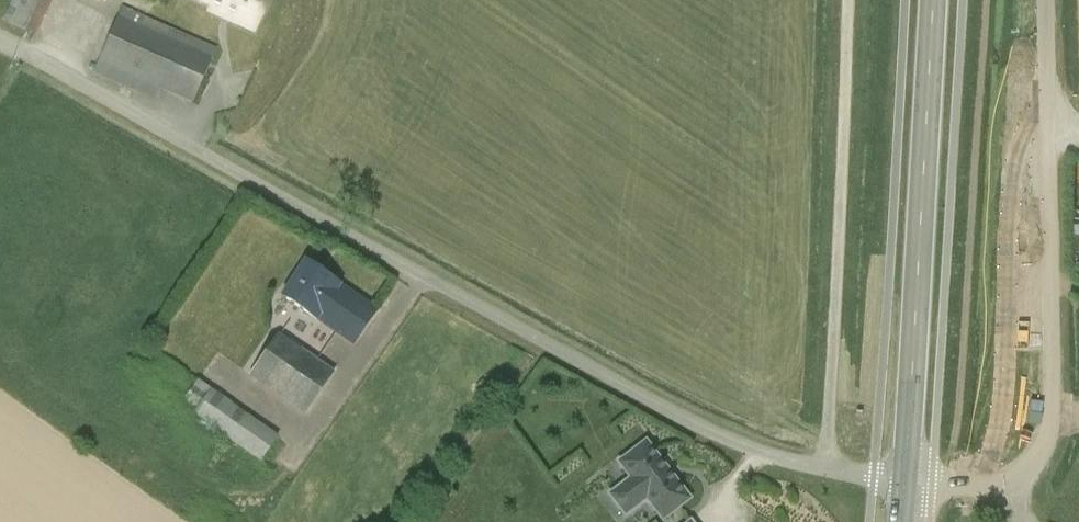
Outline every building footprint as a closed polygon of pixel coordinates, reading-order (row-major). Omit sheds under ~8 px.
[(3,19),(36,34),(53,0),(12,0),(3,19)] [(234,12),(231,19),(254,28),(266,0),(206,0),(234,12)] [(216,48),(121,6),(93,71),(154,97),(158,88),(192,103),(216,48)] [(316,320),(351,345),(377,307),(340,283),(340,282),(305,259),(281,296),(316,319),(316,320)] [(278,333),(248,375),(304,414),(334,372),(278,333)] [(277,436),(197,379),(179,407),(191,415),(192,414),(259,461),(277,436)] [(690,499),(645,441),(617,462),(630,478),(609,495),(624,515),(646,499),(662,520),(690,499)]
